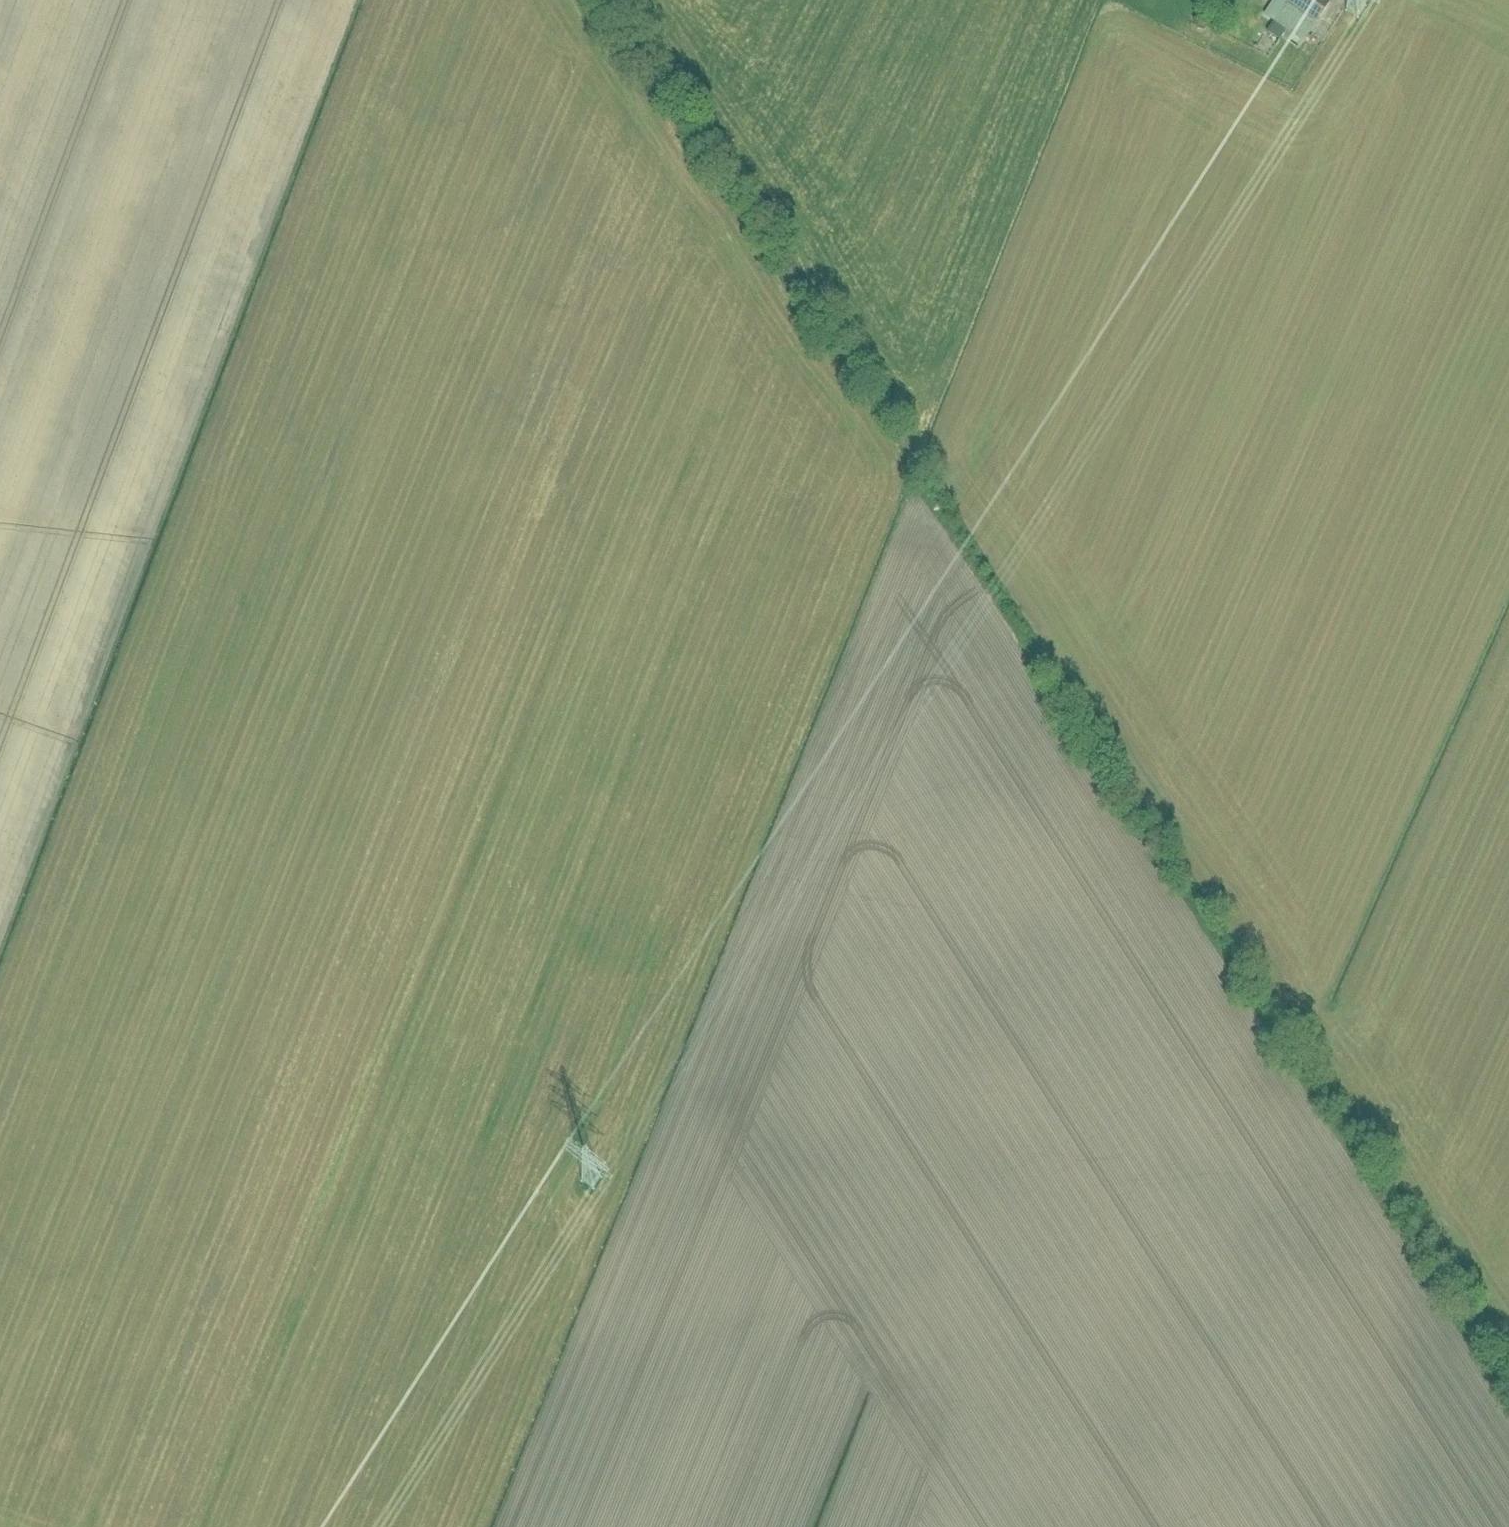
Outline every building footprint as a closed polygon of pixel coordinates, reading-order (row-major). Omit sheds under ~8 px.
[(1289,4),(1284,0),(1275,0),(1264,16),(1276,24),(1289,4)] [(1276,23),(1303,41),(1330,2),(1327,0),(1292,0),(1276,23)]
